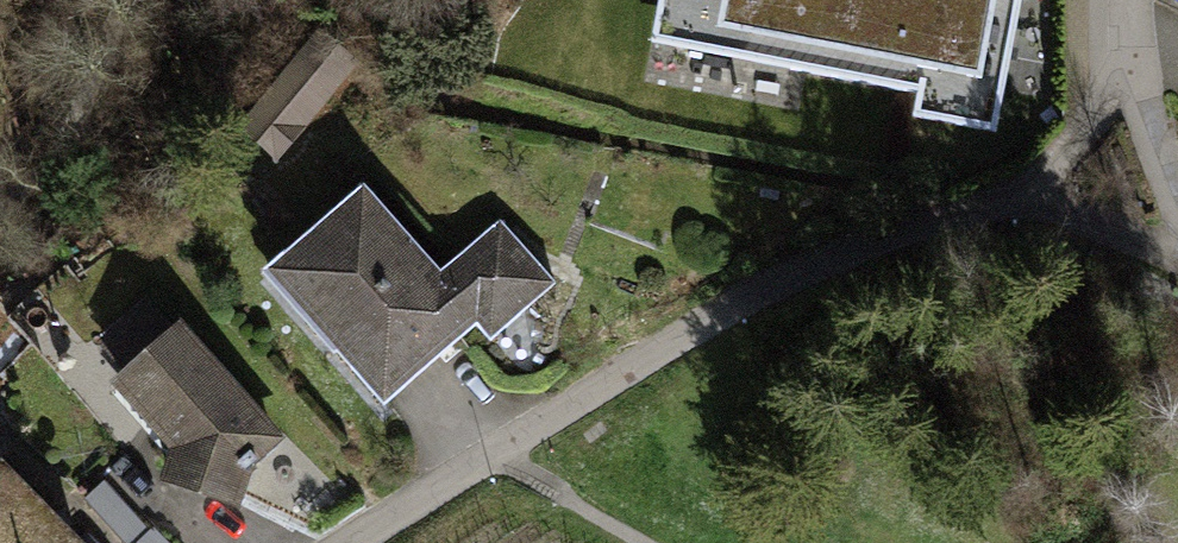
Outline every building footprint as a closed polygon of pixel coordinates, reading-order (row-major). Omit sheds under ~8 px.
[(647,35),(921,85),(916,108),(994,125),(1020,0),(653,0),(647,35)] [(289,55),(242,119),(290,153),(337,89),(289,55)] [(365,181),(262,265),(381,401),(476,320),(489,337),(555,279),(501,218),(439,269),(365,181)] [(183,322),(120,392),(166,448),(159,480),(241,504),(252,462),(284,438),(183,322)] [(0,454),(0,542),(86,542),(0,454)] [(118,466),(87,495),(134,542),(192,542),(118,466)]
